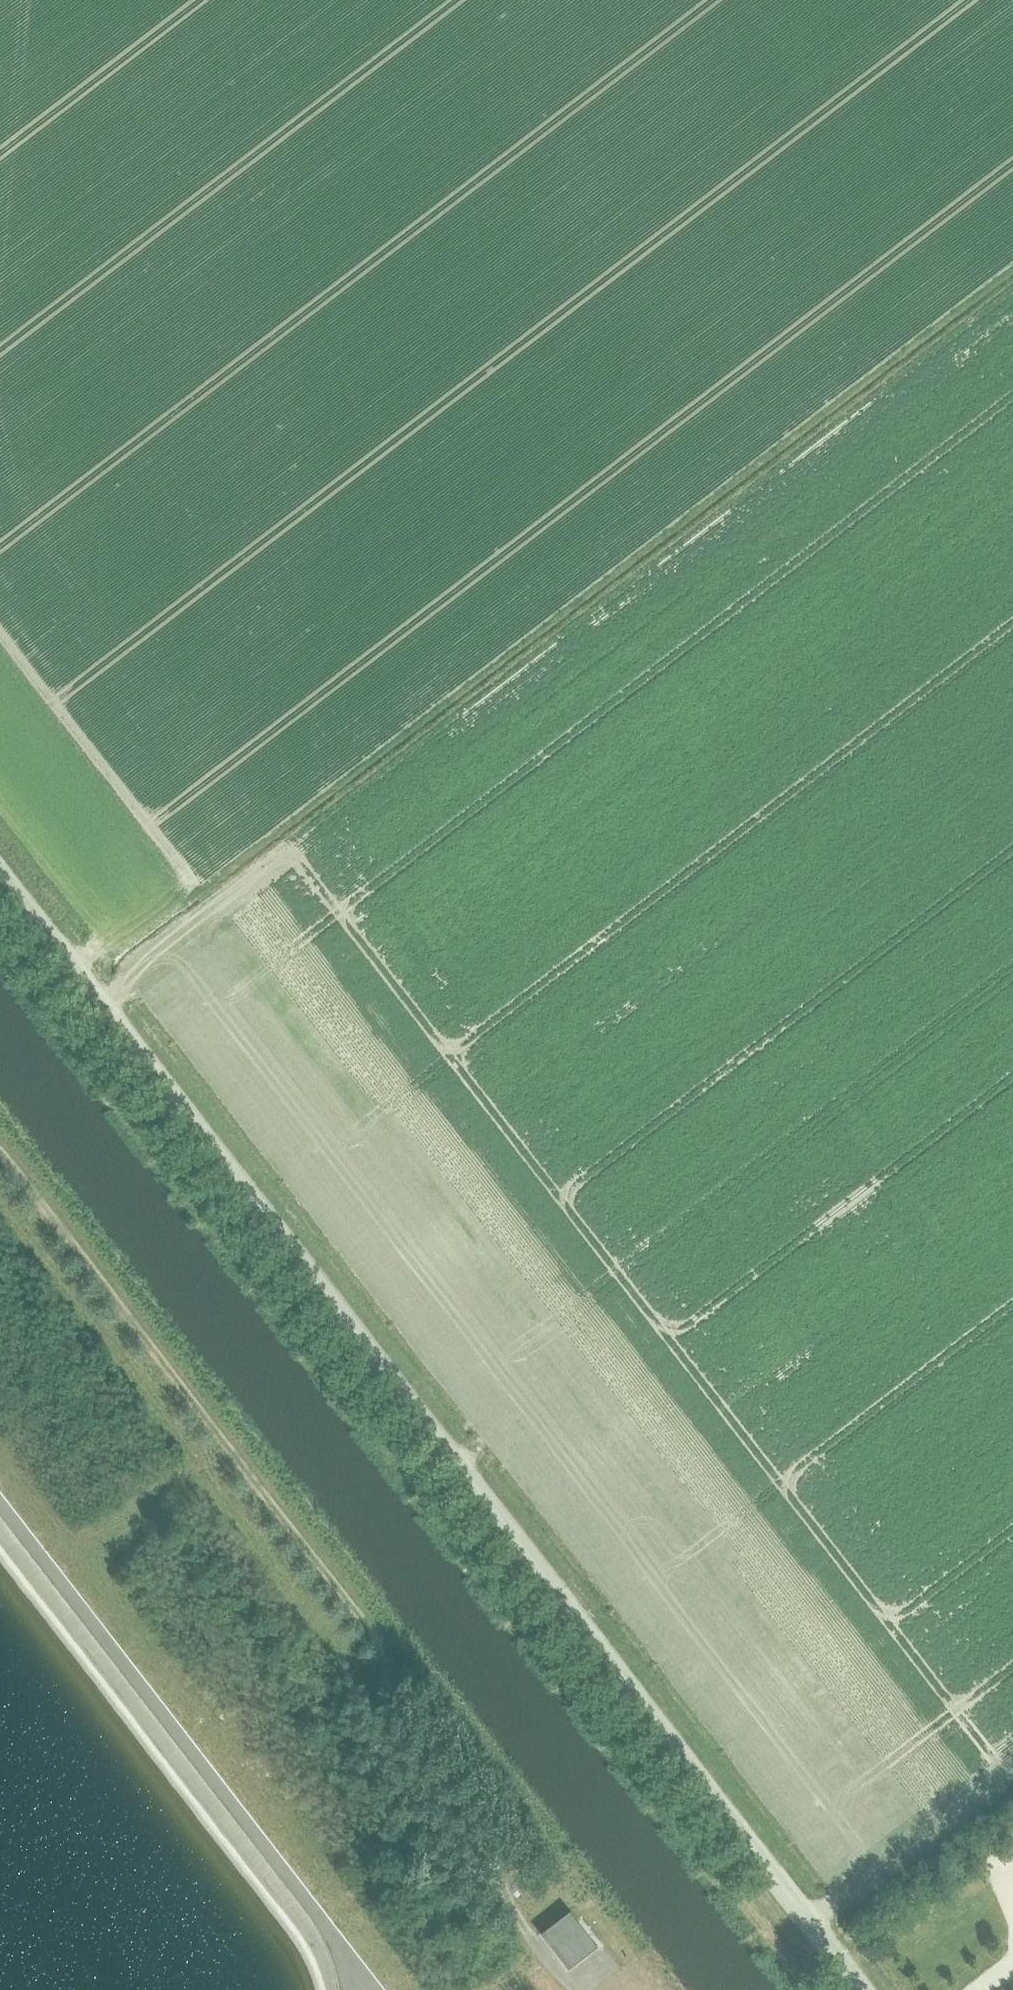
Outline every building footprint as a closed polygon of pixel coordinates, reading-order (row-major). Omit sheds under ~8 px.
[(923,1895),(916,1886),(908,1891),(915,1901),(923,1895)] [(894,1904),(900,1913),(905,1909),(899,1901),(894,1904)] [(570,1910),(541,1933),(568,1968),(598,1945),(597,1944),(596,1945),(570,1912),(571,1911),(570,1910)] [(601,1943),(575,1967),(591,1985),(617,1962),(601,1943)]
